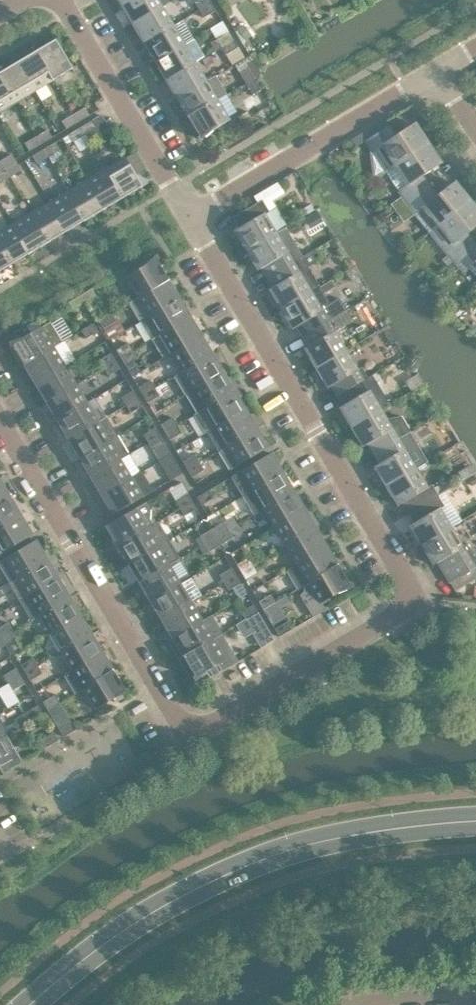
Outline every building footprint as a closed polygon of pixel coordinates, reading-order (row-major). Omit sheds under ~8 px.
[(159,0),(129,0),(121,5),(132,23),(162,6),(162,5),(159,0)] [(211,2),(209,0),(196,0),(194,1),(199,9),(211,2)] [(203,17),(215,10),(211,2),(199,9),(203,17)] [(173,24),(162,6),(132,23),(143,42),(173,24)] [(184,43),(173,24),(143,42),(154,61),(184,43)] [(266,27),(259,31),(263,38),(270,34),(266,27)] [(221,46),(233,39),(228,31),(216,38),(221,46)] [(55,38),(35,50),(53,79),(72,67),(55,38)] [(225,54),(237,47),(233,39),(221,46),(225,54)] [(154,61),(165,79),(195,61),(184,43),(154,61)] [(34,90),(53,79),(35,50),(17,61),(34,90)] [(0,71),(0,75),(15,101),(34,90),(17,61),(0,71)] [(206,80),(195,61),(165,79),(176,98),(206,80)] [(245,82),(253,77),(246,65),(238,70),(245,82)] [(15,101),(0,75),(0,110),(15,101)] [(176,98),(187,116),(217,99),(226,93),(215,75),(206,80),(176,98)] [(260,89),(253,77),(245,82),(252,94),(260,89)] [(229,119),(217,99),(187,116),(199,137),(200,138),(204,134),(205,136),(212,130),(212,129),(229,119)] [(77,121),(89,114),(84,106),(73,113),(77,121)] [(250,116),(246,110),(237,116),(240,122),(241,124),(251,118),(250,116)] [(66,127),(77,121),(73,113),(62,120),(66,127)] [(84,134),(96,127),(91,119),(80,126),(84,134)] [(413,123),(394,135),(387,125),(365,140),(371,150),(370,151),(373,175),(375,177),(385,170),(385,171),(395,165),(395,164),(426,143),(424,139),(425,136),(422,136),(413,123)] [(73,140),(84,134),(80,126),(69,133),(73,140)] [(40,143),(52,136),(47,128),(36,135),(40,143)] [(29,149),(40,143),(36,135),(24,142),(29,149)] [(47,156),(59,149),(54,141),(43,148),(47,156)] [(428,185),(421,175),(440,163),(431,149),(432,146),(429,146),(426,143),(395,164),(395,165),(385,171),(406,201),(428,185)] [(36,162),(47,156),(43,148),(32,155),(36,162)] [(15,161),(11,153),(0,160),(0,161),(4,168),(15,161)] [(105,168),(122,197),(138,187),(142,186),(124,156),(105,168)] [(9,175),(20,168),(15,161),(4,168),(9,175)] [(9,175),(4,168),(0,170),(0,180),(9,175)] [(105,168),(86,179),(104,208),(105,207),(122,197),(105,168)] [(86,179),(68,190),(85,219),(104,208),(86,179)] [(428,185),(406,201),(414,213),(424,205),(438,223),(438,224),(468,200),(466,197),(466,194),(463,194),(453,181),(435,195),(428,185)] [(68,190),(49,201),(66,230),(83,220),(85,219),(68,190)] [(233,229),(245,249),(284,226),(283,226),(285,225),(274,206),(268,210),(262,199),(232,216),(238,227),(233,229)] [(444,250),(454,261),(474,242),(466,233),(475,225),(475,209),(473,206),(474,203),(471,203),(468,200),(438,224),(438,223),(429,231),(444,250)] [(49,201),(30,212),(48,241),(50,240),(66,230),(49,201)] [(30,212),(12,223),(29,252),(48,241),(30,212)] [(0,230),(0,245),(11,263),(27,253),(29,252),(12,223),(0,230)] [(257,269),(265,264),(271,274),(297,258),(290,247),(295,245),(284,226),(245,249),(257,269)] [(474,242),(454,261),(463,271),(468,268),(475,276),(475,245),(474,242)] [(11,263),(0,245),(0,269),(11,263)] [(280,308),(310,290),(319,285),(301,256),(297,258),(271,274),(277,284),(268,288),(280,308)] [(155,257),(151,260),(149,258),(142,265),(143,265),(125,276),(138,296),(168,278),(155,258),(156,257),(155,257)] [(128,302),(139,320),(179,297),(168,278),(138,296),(128,302)] [(332,317),(325,306),(330,304),(319,285),(310,290),(280,308),(292,328),(300,323),(306,333),(332,317)] [(84,302),(96,295),(91,287),(79,294),(84,302)] [(72,309),(84,302),(79,294),(67,301),(72,309)] [(160,333),(190,316),(179,297),(139,320),(150,339),(151,338),(160,333)] [(103,328),(115,320),(110,312),(98,320),(103,328)] [(160,333),(171,352),(201,334),(190,316),(160,333)] [(303,347),(315,367),(345,349),(334,331),(338,328),(332,317),(306,333),(312,342),(303,347)] [(15,339),(16,341),(10,343),(11,344),(13,346),(9,348),(14,356),(18,354),(23,364),(53,346),(62,341),(50,321),(41,326),(36,319),(26,325),(30,332),(24,336),(23,335),(15,339)] [(86,338),(98,331),(93,323),(81,330),(86,338)] [(171,352),(182,371),(212,353),(201,334),(171,352)] [(120,357),(132,350),(128,342),(116,349),(120,357)] [(34,383),(64,365),(53,346),(23,364),(34,383)] [(356,368),(345,349),(315,367),(327,387),(335,382),(341,392),(367,376),(360,365),(356,368)] [(125,365),(137,357),(132,350),(120,357),(125,365)] [(103,367),(115,360),(110,352),(98,359),(103,367)] [(185,394),(223,372),(212,353),(182,371),(174,376),(185,394)] [(107,375),(120,368),(115,360),(103,367),(107,375)] [(75,383),(64,365),(34,383),(45,401),(75,383)] [(185,394),(196,413),(234,390),(223,372),(185,394)] [(350,426),(380,408),(389,403),(371,374),(367,377),(367,376),(341,392),(347,401),(338,406),(350,426)] [(142,394),(154,387),(150,379),(138,387),(142,394)] [(57,420),(87,402),(75,383),(45,401),(57,420)] [(147,402),(159,395),(154,387),(142,394),(147,402)] [(137,397),(133,390),(121,397),(125,404),(137,397)] [(205,433),(206,432),(245,409),(234,390),(196,413),(194,414),(205,433)] [(106,416),(95,397),(87,402),(57,420),(68,439),(106,416)] [(130,412),(142,405),(137,397),(125,404),(130,412)] [(402,435),(410,431),(400,415),(386,418),(380,408),(350,426),(362,446),(370,441),(376,451),(402,435)] [(217,450),(256,427),(245,409),(206,432),(217,450)] [(117,434),(106,416),(68,439),(79,457),(117,434)] [(164,431),(176,424),(172,417),(160,424),(164,431)] [(169,439),(181,432),(176,424),(164,431),(169,439)] [(147,442),(159,434),(155,427),(143,434),(147,442)] [(267,447),(256,427),(217,450),(229,470),(267,447)] [(79,457),(90,476),(128,453),(117,434),(79,457)] [(152,449),(164,442),(159,434),(147,442),(152,449)] [(408,446),(402,435),(376,451),(382,460),(373,465),(385,485),(415,467),(404,449),(408,446)] [(252,489),(282,471),(271,452),(231,475),(242,495),(252,489)] [(128,453),(90,476),(101,494),(131,477),(120,458),(128,453)] [(170,480),(182,473),(170,453),(158,460),(170,480)] [(186,469),(199,461),(194,454),(182,461),(186,469)] [(191,476),(203,469),(199,461),(186,469),(191,476)] [(437,494),(430,483),(426,486),(415,467),(385,485),(397,505),(405,500),(411,510),(437,494)] [(252,489),(263,508),(293,490),(282,471),(252,489)] [(474,475),(468,479),(471,485),(475,482),(475,479),(474,475)] [(142,496),(131,477),(101,494),(112,514),(142,496)] [(9,496),(0,480),(0,501),(9,496)] [(201,504),(213,497),(208,489),(196,496),(201,504)] [(263,508),(274,526),(304,508),(304,507),(293,490),(263,508)] [(179,507),(191,500),(187,492),(175,500),(179,507)] [(408,524),(420,544),(450,526),(439,508),(443,505),(437,494),(411,510),(417,519),(408,524)] [(20,514),(9,496),(0,501),(0,526),(20,514)] [(184,515),(196,508),(191,500),(179,507),(184,515)] [(150,509),(145,501),(105,525),(117,544),(152,523),(149,519),(150,509)] [(274,526),(285,545),(315,527),(311,520),(315,518),(307,505),(304,507),(304,508),(274,526)] [(2,551),(32,534),(20,514),(0,526),(0,548),(2,551)] [(157,521),(152,523),(117,544),(128,563),(168,539),(157,521)] [(216,536),(228,529),(223,521),(211,528),(216,536)] [(461,545),(450,526),(420,544),(432,564),(440,559),(446,569),(442,571),(443,572),(446,570),(452,579),(448,581),(453,590),(475,576),(475,571),(474,567),(475,566),(475,560),(465,542),(461,545)] [(326,546),(315,527),(285,545),(296,563),(326,546)] [(204,543),(216,536),(211,528),(199,535),(204,543)] [(221,543),(232,536),(228,529),(216,536),(221,543)] [(209,550),(221,543),(216,536),(204,543),(209,550)] [(8,581),(47,558),(35,539),(0,560),(0,566),(8,580),(8,581)] [(128,563),(139,582),(169,564),(179,558),(168,539),(128,563)] [(297,588),(307,582),(337,564),(326,546),(296,563),(286,570),(297,588)] [(241,571),(253,564),(248,556),(236,564),(241,571)] [(19,600),(58,577),(47,558),(8,581),(19,600)] [(180,582),(169,564),(139,582),(150,600),(180,582)] [(245,579),(257,572),(253,564),(241,571),(245,579)] [(349,585),(337,564),(307,582),(310,587),(303,591),(300,595),(312,616),(324,610),(324,608),(320,602),(337,592),(337,593),(346,590),(345,587),(350,586),(351,585),(350,584),(349,585)] [(223,582),(235,574),(231,567),(219,574),(223,582)] [(228,589),(240,582),(235,574),(223,582),(228,589)] [(38,612),(39,613),(69,595),(58,577),(19,600),(30,617),(38,612)] [(191,601),(180,582),(150,600),(161,619),(191,601)] [(263,608),(275,601),(270,593),(258,601),(263,608)] [(80,614),(69,595),(39,613),(50,632),(80,614)] [(161,619),(172,637),(202,620),(191,601),(161,619)] [(245,619),(257,612),(253,604),(241,611),(245,619)] [(262,646),(274,639),(257,612),(245,619),(262,646)] [(50,632),(61,650),(91,632),(80,614),(50,632)] [(169,640),(176,652),(179,650),(183,656),(213,638),(221,633),(210,614),(202,620),(172,637),(172,638),(169,640)] [(12,629),(7,621),(0,625),(0,636),(12,629)] [(279,636),(291,629),(286,621),(274,628),(279,636)] [(16,637),(12,629),(0,636),(4,644),(16,637)] [(61,650),(72,669),(102,651),(91,632),(61,650)] [(193,674),(195,676),(194,677),(195,678),(199,674),(200,676),(206,672),(209,677),(229,665),(213,638),(183,656),(186,661),(183,663),(190,676),(193,674)] [(74,693),(83,688),(83,687),(113,670),(102,651),(72,669),(63,674),(74,693)] [(25,671),(37,664),(32,657),(20,664),(25,671)] [(29,679),(41,672),(37,664),(25,671),(29,679)] [(7,682),(19,674),(15,667),(3,674),(7,682)] [(125,690),(113,670),(83,687),(83,688),(95,708),(112,697),(113,698),(121,695),(121,693),(126,691),(126,690),(125,690)] [(12,689),(24,682),(19,674),(7,682),(12,689)] [(47,709),(59,701),(54,694),(42,701),(47,709)] [(29,719),(41,712),(37,704),(25,711),(29,719)] [(63,736),(75,729),(70,721),(58,728),(63,736)] [(46,746),(58,739),(53,731),(41,738),(46,746)] [(4,771),(22,760),(5,734),(7,732),(0,736),(0,764),(4,771)]
